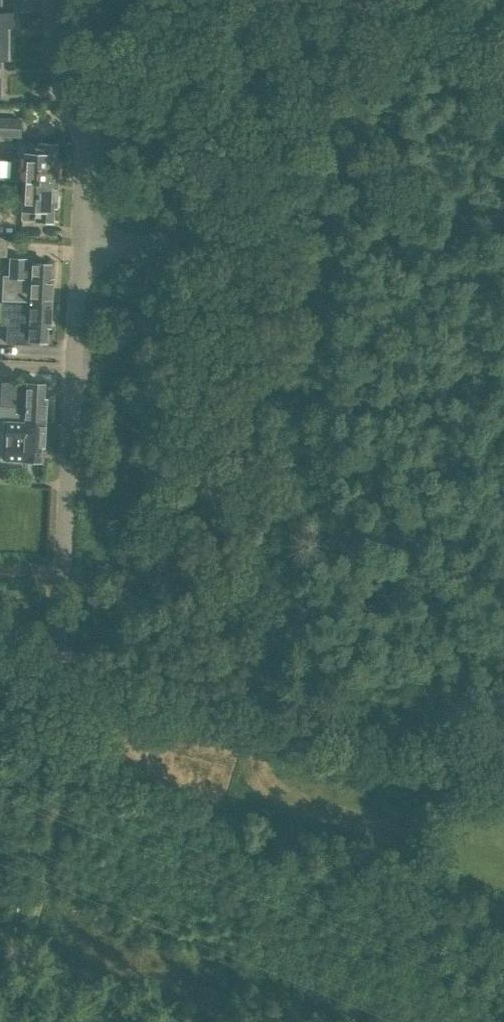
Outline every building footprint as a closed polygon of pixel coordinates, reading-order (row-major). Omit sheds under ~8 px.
[(14,13),(0,13),(0,0),(0,42),(8,42),(8,27),(14,27),(14,13)] [(8,42),(0,42),(0,58),(8,59),(8,42)] [(19,136),(20,120),(0,119),(0,135),(19,136)] [(58,177),(59,159),(56,159),(57,144),(40,143),(41,142),(24,141),(24,154),(25,154),(24,167),(17,166),(16,176),(58,177)] [(56,207),(58,177),(16,176),(15,196),(23,197),(22,219),(35,220),(35,221),(53,221),(54,207),(56,207)] [(4,276),(3,299),(52,302),(53,278),(50,278),(51,264),(26,263),(27,259),(11,258),(10,276),(4,276)] [(50,326),(52,302),(3,299),(1,324),(8,324),(7,343),(31,345),(31,341),(48,342),(49,326),(50,326)] [(45,421),(47,399),(44,399),(44,383),(1,381),(0,404),(0,420),(45,421)] [(0,420),(0,432),(3,433),(1,459),(41,461),(41,446),(44,446),(45,421),(0,420)]
